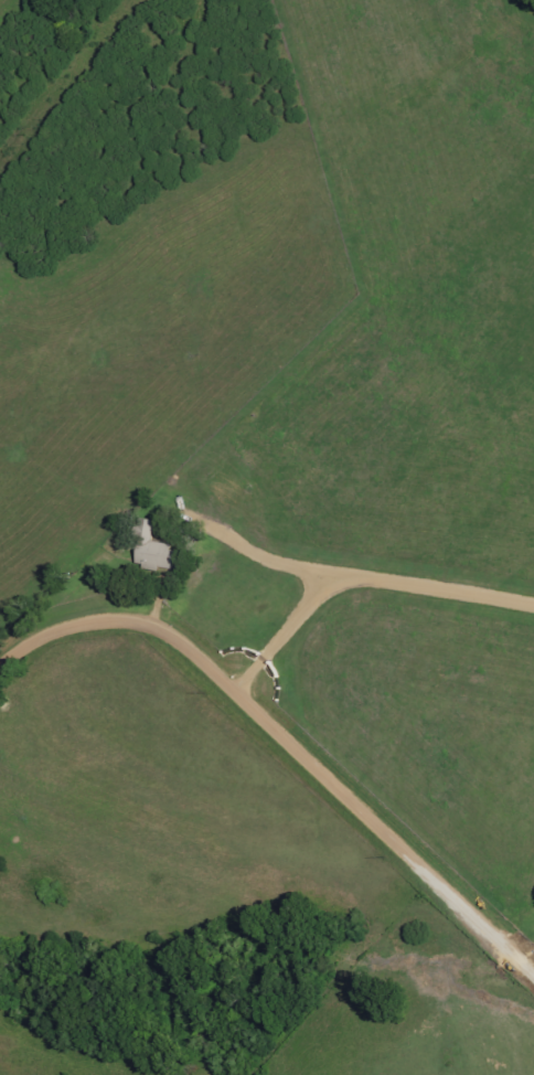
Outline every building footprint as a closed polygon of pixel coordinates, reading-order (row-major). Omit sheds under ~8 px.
[(183,553),(172,551),(173,545),(153,541),(156,522),(141,519),(138,535),(143,536),(138,564),(180,571),(183,553)]
